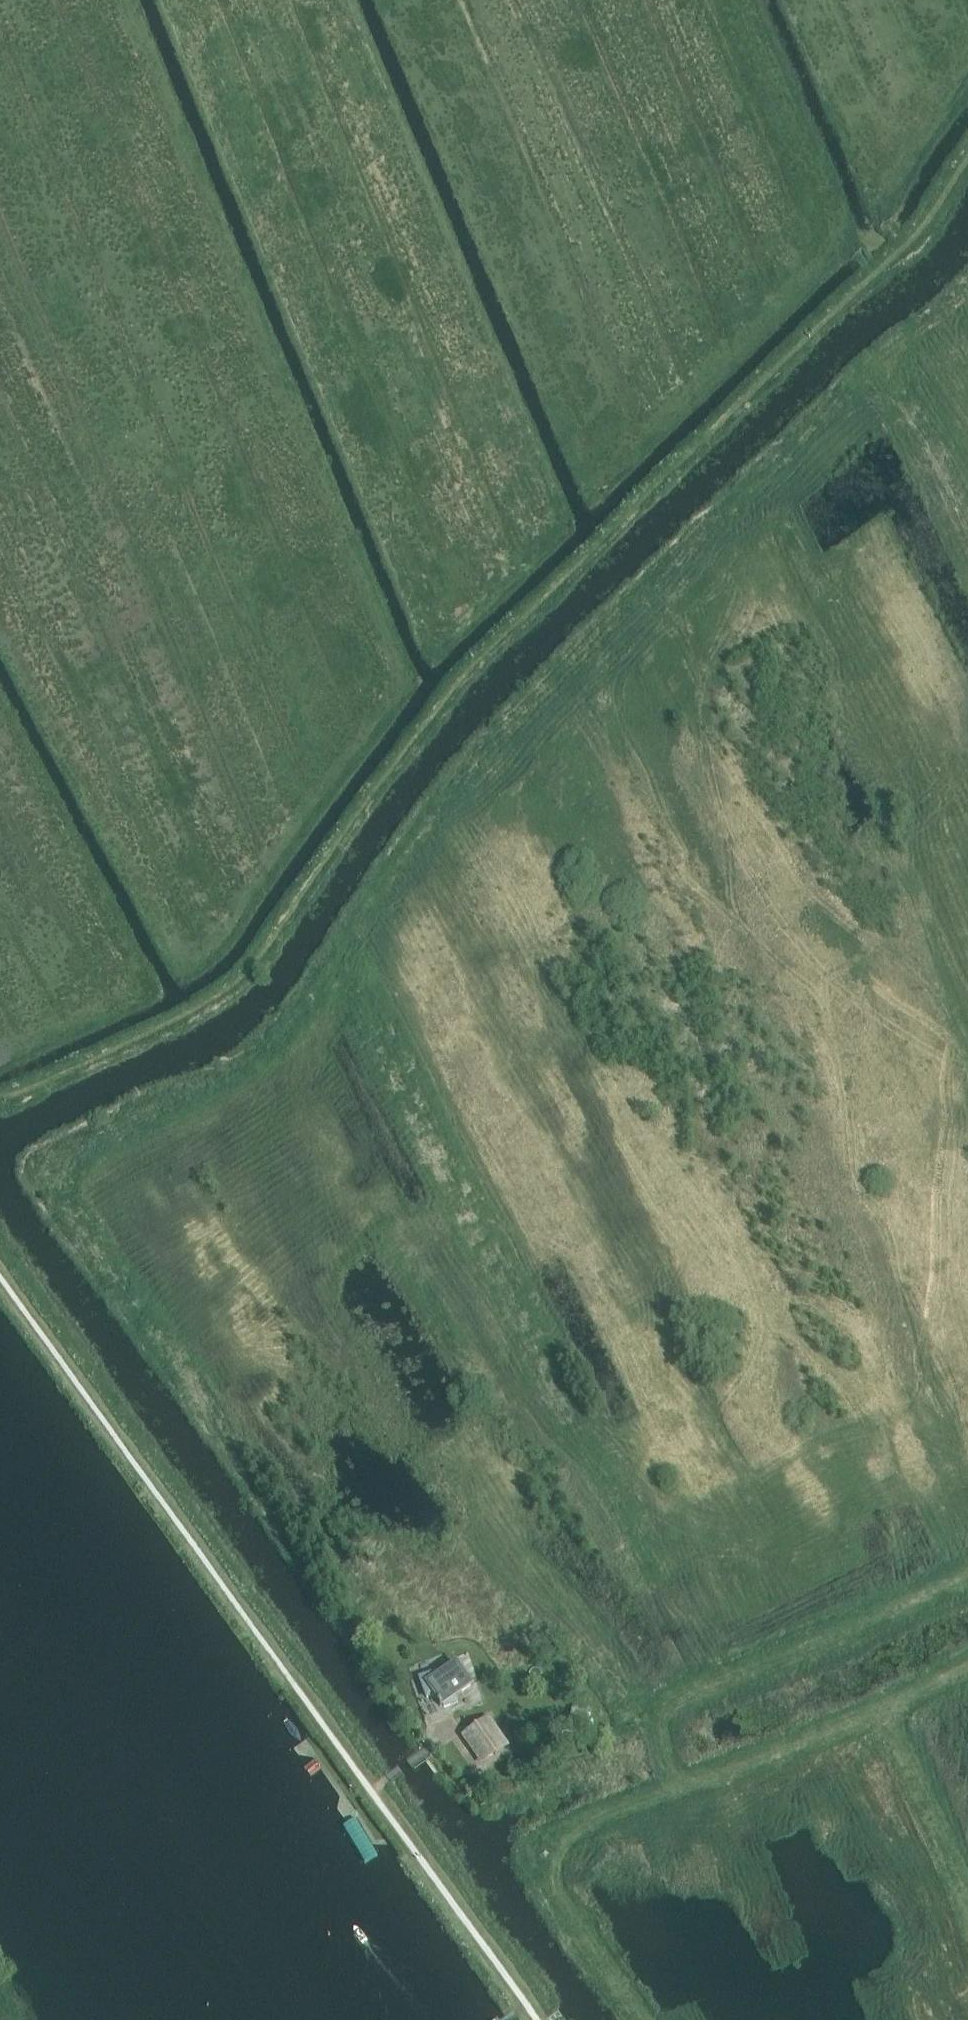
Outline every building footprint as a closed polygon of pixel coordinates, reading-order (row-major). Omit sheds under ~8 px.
[(447,1671),(420,1681),(428,1702),(437,1698),(440,1704),(438,1705),(441,1709),(444,1708),(445,1710),(459,1705),(456,1699),(473,1688),(465,1678),(467,1677),(466,1677),(462,1667),(458,1668),(458,1667),(449,1673),(447,1671)] [(507,1750),(488,1722),(466,1738),(485,1765),(507,1750)]
